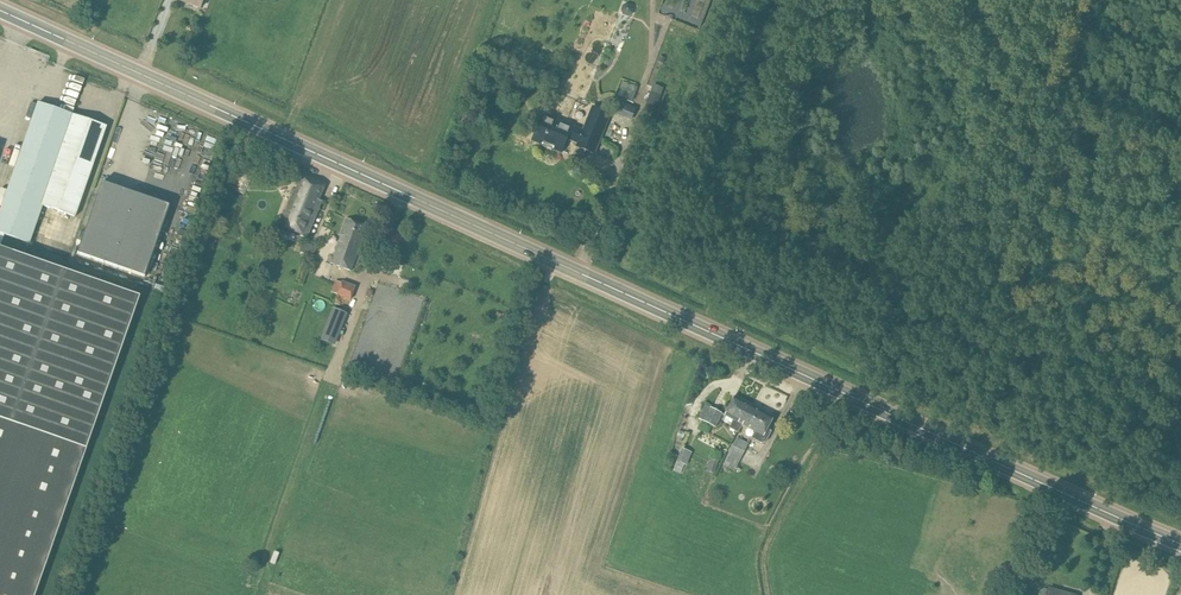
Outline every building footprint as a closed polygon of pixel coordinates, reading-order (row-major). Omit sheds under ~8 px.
[(180,1),(200,8),(203,0),(181,0),(180,1)] [(632,14),(634,10),(632,5),(627,3),(623,5),(621,10),(623,15),(628,17),(632,14)] [(620,94),(634,99),(638,87),(624,82),(620,94)] [(652,120),(661,95),(651,91),(641,116),(652,120)] [(631,116),(634,107),(614,99),(610,108),(631,116)] [(2,235),(28,244),(41,206),(73,115),(38,103),(0,213),(0,234),(2,235)] [(582,132),(543,116),(533,140),(562,152),(568,138),(578,142),(576,146),(593,154),(610,114),(593,107),(582,132)] [(73,115),(41,206),(75,218),(107,127),(73,115)] [(243,173),(238,183),(249,188),(253,178),(243,173)] [(308,236),(322,202),(319,200),(326,185),(300,174),(279,224),(308,236)] [(102,183),(77,254),(145,278),(170,207),(102,183)] [(351,271),(367,226),(347,218),(331,263),(351,271)] [(396,250),(403,234),(390,230),(384,245),(396,250)] [(317,247),(304,242),(301,253),(313,257),(317,247)] [(139,297),(0,249),(0,594),(35,594),(139,297)] [(337,295),(350,301),(356,287),(342,281),(337,295)] [(735,397),(725,415),(734,420),(730,428),(739,432),(743,425),(752,406),(735,397)] [(705,404),(698,418),(716,427),(723,414),(705,404)] [(765,440),(771,430),(767,428),(773,418),(752,406),(743,425),(753,431),(751,436),(761,441),(765,440)] [(735,472),(749,444),(737,437),(723,465),(735,472)] [(693,453),(682,448),(676,461),(677,461),(673,471),(680,473),(684,464),(687,466),(693,453)] [(715,474),(718,462),(710,460),(709,465),(707,464),(704,471),(715,474)]
